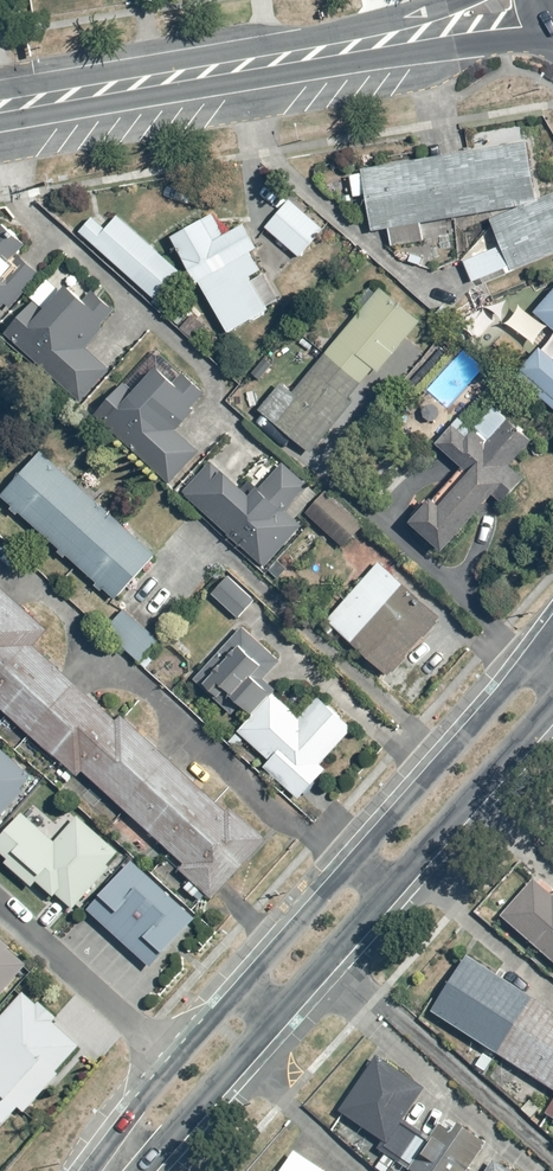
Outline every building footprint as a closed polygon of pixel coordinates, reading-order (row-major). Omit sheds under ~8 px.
[(530,198),(521,143),(348,172),(352,196),(364,194),(370,230),(388,227),(391,247),(396,246),(397,251),(415,248),(414,242),(422,241),(419,220),(518,204),(518,200),(530,198)] [(280,210),(265,226),(297,255),(321,228),(291,200),(288,202),(282,196),(274,204),(280,210)] [(552,252),(552,224),(543,199),(490,220),(499,243),(461,258),(471,282),(482,278),(484,284),(510,274),(508,270),(552,252)] [(196,284),(199,282),(228,329),(265,307),(247,276),(259,269),(248,252),(256,247),(242,225),(223,236),(209,212),(170,236),(196,284)] [(93,217),(79,232),(157,302),(182,274),(117,214),(105,228),(93,217)] [(8,300),(14,305),(40,275),(20,258),(28,247),(0,223),(0,309),(8,300)] [(31,298),(2,335),(80,399),(107,367),(86,349),(105,326),(102,323),(119,302),(100,286),(85,305),(63,287),(45,310),(31,298)] [(377,373),(417,319),(375,287),(367,299),(362,295),(352,308),(357,312),(325,354),(323,352),(291,395),(278,385),(258,411),(312,452),(363,385),(361,383),(372,369),(377,373)] [(536,310),(552,325),(552,292),(536,310)] [(468,309),(450,326),(458,335),(465,328),(472,336),(467,341),(471,345),(498,319),(485,306),(475,316),(468,309)] [(540,347),(517,374),(552,406),(552,358),(540,347)] [(125,379),(95,413),(171,481),(198,450),(174,428),(205,394),(185,376),(174,389),(150,369),(134,387),(125,379)] [(440,552),(490,495),(499,502),(523,474),(511,463),(530,442),(505,420),(484,443),(454,417),(432,442),(470,474),(442,504),(436,498),(432,503),(427,499),(406,522),(440,552)] [(41,449),(0,494),(0,495),(11,505),(8,507),(17,515),(20,512),(59,548),(55,551),(64,559),(68,556),(96,582),(93,586),(99,592),(103,587),(115,598),(155,554),(41,449)] [(293,518),(317,493),(281,463),(258,488),(248,478),(239,488),(209,461),(194,477),(190,473),(172,493),(196,516),(200,511),(260,567),(300,524),(293,518)] [(328,489),(306,514),(340,545),(359,525),(334,503),(338,498),(328,489)] [(442,618),(377,561),(329,619),(391,677),(442,618)] [(226,578),(212,595),(238,618),(252,601),(226,578)] [(0,586),(0,708),(77,778),(83,771),(187,867),(180,874),(212,903),(266,845),(121,712),(114,719),(37,648),(50,633),(0,586)] [(124,611),(107,631),(141,663),(159,643),(124,611)] [(254,714),(277,689),(266,679),(282,661),(243,626),(195,679),(234,714),(242,705),(254,714)] [(301,716),(276,693),(239,732),(270,760),(263,768),(297,799),(358,732),(319,696),(301,716)] [(31,776),(0,752),(0,817),(31,776)] [(22,814),(0,837),(0,855),(7,861),(4,864),(31,889),(36,884),(52,899),(56,895),(71,909),(120,856),(77,816),(52,843),(22,814)] [(194,918),(131,861),(86,911),(148,967),(158,955),(164,960),(184,938),(180,934),(194,918)] [(501,917),(552,964),(552,887),(539,875),(501,917)] [(24,967),(0,945),(0,995),(24,967)] [(469,956),(432,1013),(552,1091),(552,1011),(469,956)] [(23,992),(0,1018),(0,1122),(4,1126),(19,1109),(24,1113),(53,1081),(56,1085),(87,1051),(23,992)] [(338,1112),(384,1141),(379,1149),(409,1167),(407,1170),(464,1170),(481,1144),(442,1119),(428,1141),(401,1124),(423,1089),(407,1079),(409,1075),(396,1067),(394,1070),(372,1057),(338,1112)] [(545,1116),(552,1121),(552,1103),(545,1116)] [(293,1150),(279,1170),(325,1170),(293,1150)] [(495,1162),(489,1170),(482,1166),(478,1170),(507,1170),(495,1162)]
